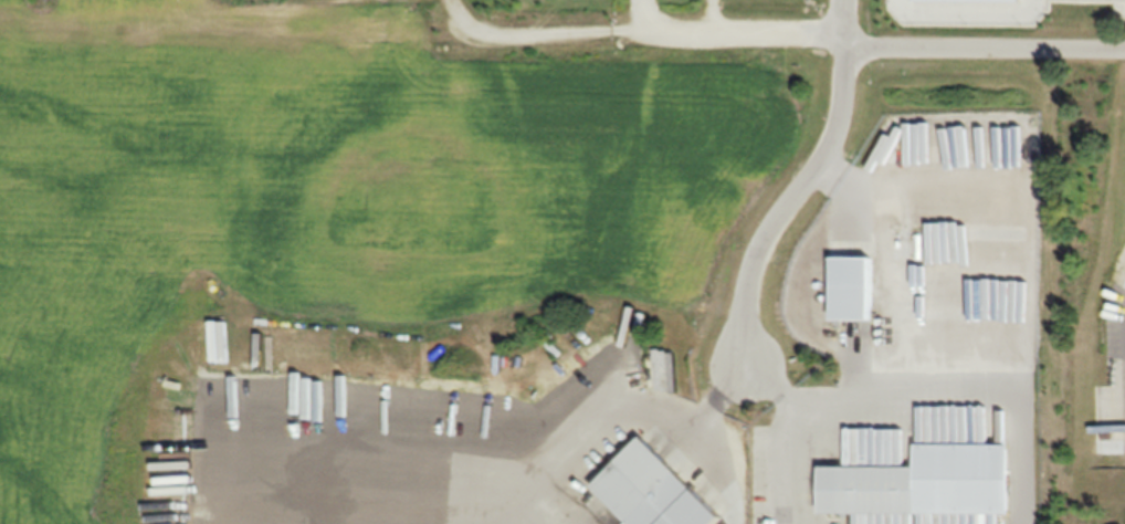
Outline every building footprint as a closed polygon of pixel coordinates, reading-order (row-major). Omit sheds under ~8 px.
[(827,257),(827,322),(866,322),(866,257),(827,257)] [(713,518),(708,523),(621,523),(583,486),(633,436),(713,518)] [(811,464),(812,513),(908,513),(908,465),(811,464)]
